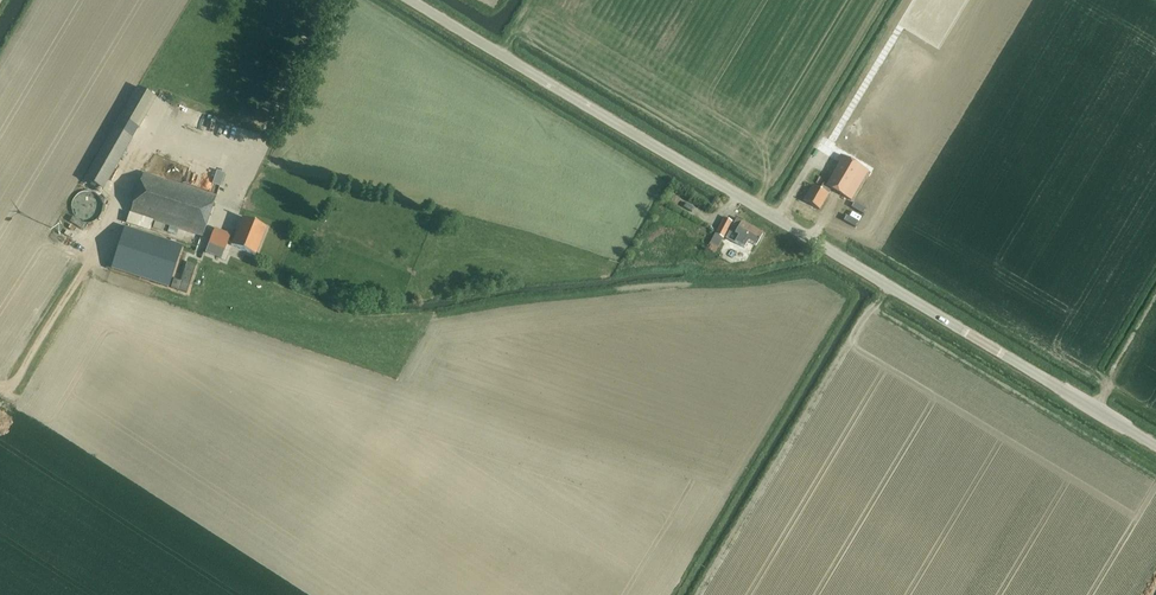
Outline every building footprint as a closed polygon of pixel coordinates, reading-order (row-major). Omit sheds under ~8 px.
[(813,184),(803,201),(819,210),(831,189),(851,201),(857,190),(868,172),(868,171),(869,169),(840,153),(836,160),(839,161),(840,162),(827,185),(823,183),(820,189),(819,188),(813,184)] [(219,186),(224,173),(217,170),(212,183),(219,186)] [(203,237),(213,208),(216,197),(144,173),(130,214),(155,222),(153,228),(164,232),(166,225),(169,226),(166,235),(177,238),(179,230),(203,237)] [(685,192),(680,200),(702,213),(707,204),(685,192)] [(82,212),(91,212),(91,204),(101,204),(101,194),(82,194),(82,212)] [(678,209),(670,214),(677,224),(685,219),(678,209)] [(717,248),(726,232),(732,222),(725,217),(715,234),(715,233),(709,243),(717,248)] [(229,240),(233,242),(232,245),(256,255),(267,228),(243,218),(237,231),(233,230),(231,235),(216,228),(210,243),(226,249),(229,240)] [(756,246),(763,234),(736,219),(726,237),(743,247),(747,241),(756,246)] [(126,228),(112,269),(169,288),(183,247),(126,228)] [(196,267),(187,264),(181,284),(172,290),(186,295),(196,267)] [(680,584),(687,575),(680,570),(673,579),(680,584)]
